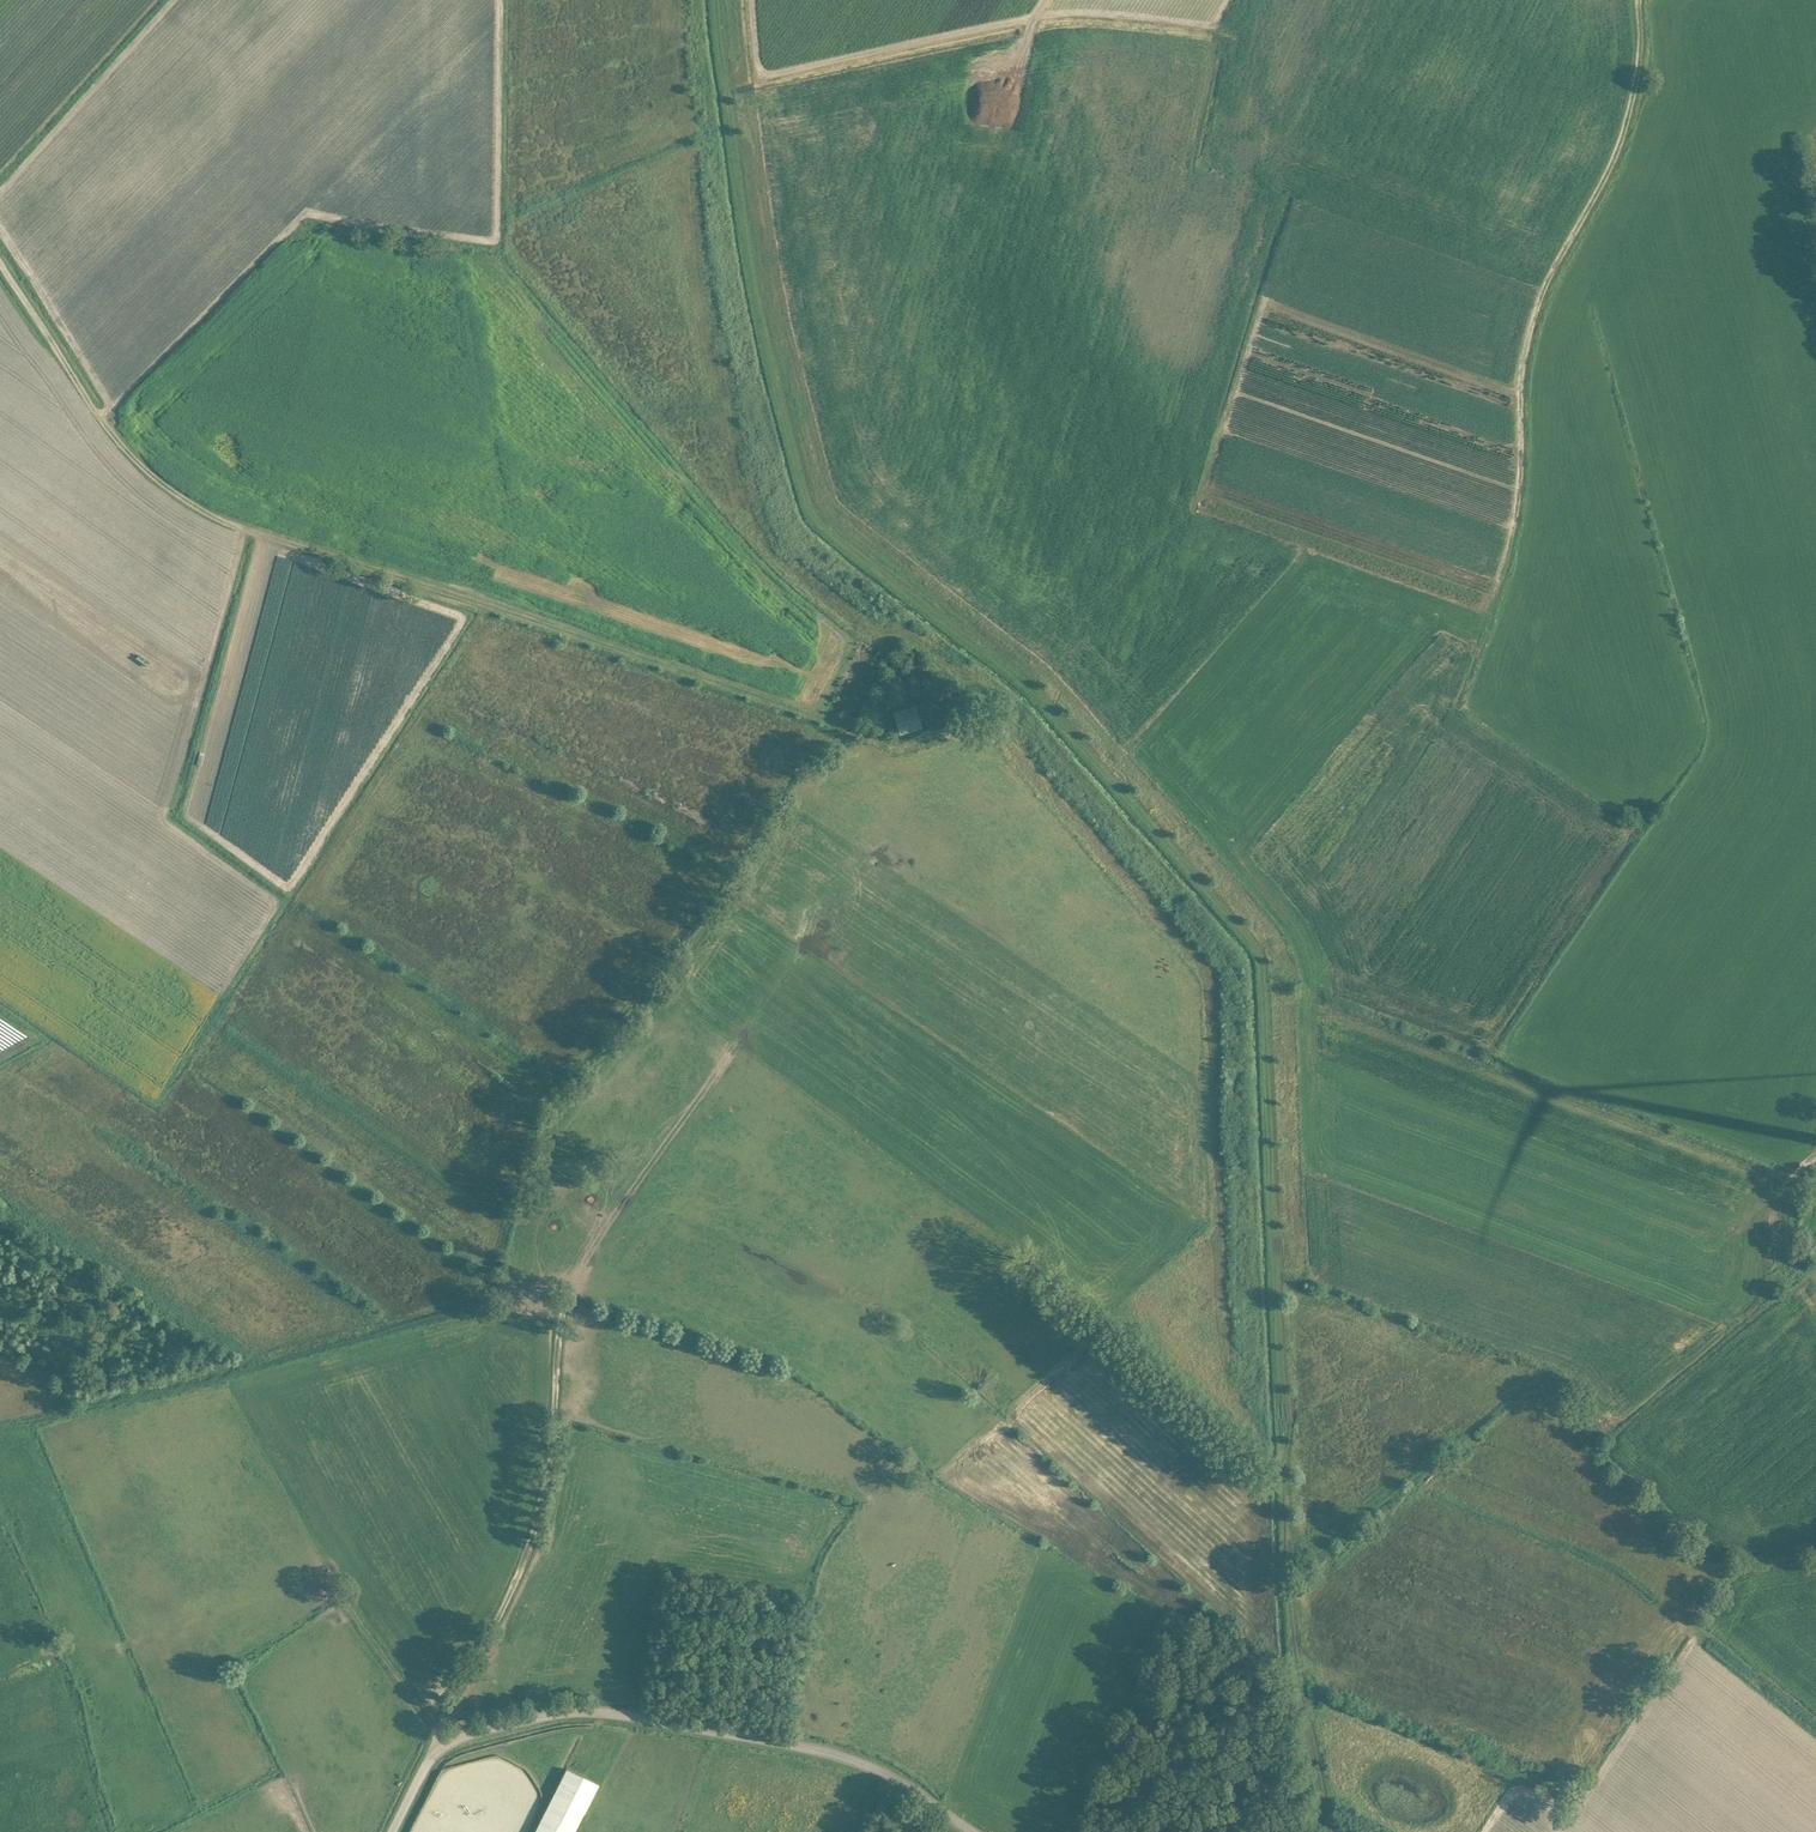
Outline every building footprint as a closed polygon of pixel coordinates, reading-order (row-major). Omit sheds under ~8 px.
[(899,736),(922,729),(915,705),(893,712),(899,736)] [(552,1809),(571,1818),(598,1761),(579,1752),(552,1809)]
